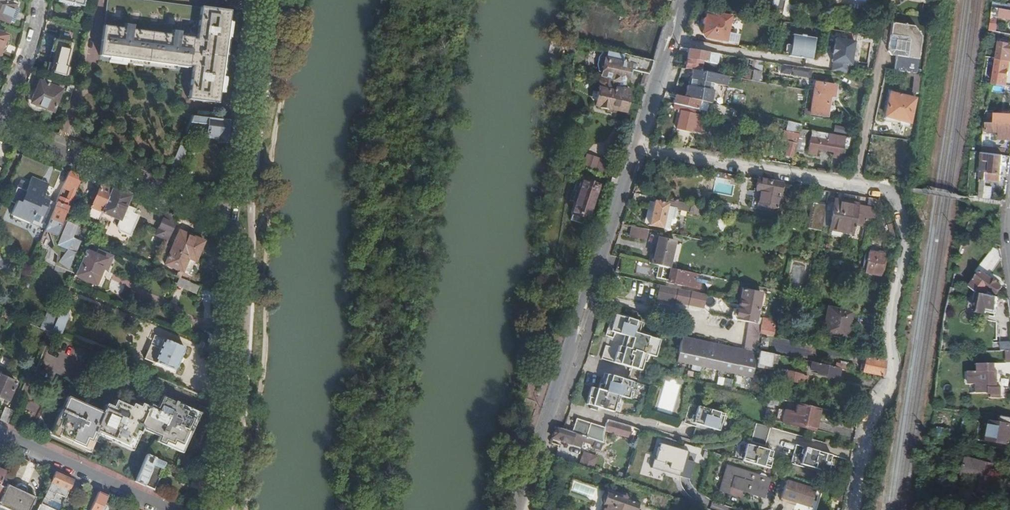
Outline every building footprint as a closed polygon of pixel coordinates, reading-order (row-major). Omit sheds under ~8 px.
[(7,0),(0,0),(0,18),(9,22),(16,5),(7,1),(7,0)] [(144,0),(108,0),(101,57),(190,69),(190,68),(193,68),(189,99),(218,103),(230,11),(144,0)] [(761,9),(769,11),(769,8),(782,11),(784,0),(763,0),(761,9)] [(1009,19),(1009,11),(1009,10),(1002,9),(1000,9),(998,17),(1000,18),(1009,19)] [(725,40),(731,16),(708,11),(701,34),(704,37),(725,40)] [(908,57),(896,56),(894,70),(918,75),(923,35),(915,25),(892,22),(890,33),(907,35),(911,39),(908,57)] [(892,55),(896,56),(908,57),(911,39),(907,35),(890,33),(888,51),(892,55)] [(791,45),(790,45),(789,54),(788,57),(810,60),(811,53),(809,52),(811,38),(805,37),(805,36),(800,35),(800,36),(793,35),(791,45)] [(833,62),(831,72),(850,74),(855,42),(835,39),(834,46),(833,46),(832,55),(831,62),(833,62)] [(998,59),(1008,60),(1009,51),(1009,43),(1001,41),(998,59)] [(688,50),(686,59),(707,62),(717,64),(719,54),(688,50)] [(605,59),(601,75),(603,76),(626,82),(629,70),(643,73),(648,75),(653,61),(630,55),(628,65),(605,59)] [(707,62),(686,59),(685,69),(691,70),(705,72),(707,62)] [(1005,78),(1008,60),(998,59),(994,82),(1007,84),(1008,79),(1005,78)] [(764,72),(765,62),(757,61),(754,60),(753,70),(754,70),(762,71),(764,72)] [(59,68),(44,64),(43,70),(68,77),(69,70),(66,69),(66,67),(60,66),(59,68)] [(811,69),(804,68),(781,64),(780,74),(810,78),(811,69)] [(743,80),(753,81),(754,70),(753,70),(744,69),(743,80)] [(684,98),(699,102),(711,104),(714,85),(727,87),(729,77),(705,72),(691,70),(690,80),(692,81),(691,87),(686,86),(684,98)] [(760,83),(762,71),(754,70),(753,81),(760,83)] [(640,85),(644,87),(648,75),(643,73),(640,85)] [(626,82),(603,76),(603,77),(602,77),(599,78),(598,83),(600,86),(601,86),(599,92),(597,94),(596,98),(597,101),(597,105),(600,106),(600,108),(608,110),(609,107),(617,109),(625,111),(628,99),(628,100),(630,91),(624,90),(626,82)] [(42,82),(40,81),(32,103),(53,112),(62,90),(49,85),(50,81),(44,79),(42,82)] [(836,86),(815,83),(810,115),(827,117),(830,97),(834,98),(836,86)] [(916,99),(890,93),(885,117),(911,122),(916,99)] [(674,105),(697,110),(699,102),(684,98),(675,96),(673,104),(674,105)] [(697,110),(706,112),(706,110),(715,111),(716,106),(711,104),(699,102),(697,110)] [(706,112),(697,110),(674,105),(672,110),(681,112),(677,129),(700,134),(706,112)] [(995,122),(1009,123),(1009,114),(995,113),(995,122)] [(192,115),(185,132),(200,134),(202,124),(208,125),(207,135),(218,136),(218,141),(232,143),(235,121),(192,115)] [(983,131),(1000,132),(1000,139),(1009,139),(1009,123),(995,122),(984,122),(983,131)] [(801,125),(790,123),(788,131),(792,132),(799,133),(800,129),(801,125)] [(799,133),(795,151),(802,153),(807,131),(800,129),(799,133)] [(799,133),(792,132),(789,142),(787,142),(784,156),(793,158),(795,151),(799,133)] [(850,139),(812,132),(808,153),(815,155),(816,149),(834,152),(833,158),(841,159),(843,146),(848,146),(850,139)] [(180,145),(170,168),(165,179),(175,184),(180,171),(179,170),(178,168),(186,148),(180,145)] [(982,146),(982,153),(999,155),(1000,149),(982,146)] [(999,155),(982,153),(980,179),(1000,180),(1002,155),(999,155)] [(581,168),(612,178),(616,167),(610,165),(610,162),(586,154),(581,168)] [(165,179),(170,168),(161,165),(156,176),(165,179)] [(79,175),(70,172),(63,188),(70,191),(72,192),(79,175)] [(83,177),(79,175),(72,192),(70,191),(67,200),(72,202),(83,177)] [(782,183),(758,179),(756,190),(761,190),(759,203),(778,207),(782,183)] [(37,194),(44,197),(48,187),(31,180),(29,184),(39,188),(37,194)] [(597,186),(582,181),(571,213),(586,219),(597,186)] [(35,244),(39,246),(44,234),(56,204),(43,199),(44,197),(37,194),(39,188),(29,184),(26,189),(25,194),(16,190),(9,205),(14,207),(9,218),(29,227),(27,233),(35,244)] [(18,185),(16,190),(25,194),(26,189),(18,185)] [(102,211),(112,189),(101,185),(92,207),(102,211)] [(651,188),(635,185),(633,193),(635,193),(649,196),(651,188)] [(125,206),(129,197),(112,189),(102,211),(102,213),(119,220),(116,227),(119,232),(129,236),(138,216),(132,214),(134,210),(125,206)] [(647,205),(649,196),(635,193),(632,201),(647,205)] [(67,200),(59,197),(56,204),(44,234),(57,237),(53,242),(57,244),(53,251),(64,251),(59,262),(68,267),(70,267),(81,243),(73,238),(70,237),(75,225),(62,219),(65,212),(68,213),(72,202),(67,200)] [(699,214),(701,206),(677,201),(677,203),(668,201),(667,204),(654,202),(650,225),(662,227),(666,206),(699,214)] [(834,205),(829,229),(853,234),(855,224),(859,206),(859,205),(834,201),(834,205)] [(813,203),(808,228),(822,231),(822,228),(827,205),(813,203)] [(822,228),(829,229),(834,205),(827,204),(827,205),(822,228)] [(871,219),(873,209),(867,208),(859,206),(855,224),(870,226),(871,219)] [(99,218),(102,213),(102,211),(92,207),(90,214),(99,218)] [(881,209),(873,207),(873,209),(871,219),(879,221),(881,209)] [(168,240),(178,217),(166,212),(157,235),(168,240)] [(893,242),(899,240),(894,222),(889,224),(893,242)] [(75,225),(70,237),(73,238),(78,226),(75,225)] [(646,238),(648,229),(633,226),(631,235),(646,238)] [(204,242),(180,231),(165,264),(190,275),(204,242)] [(659,266),(669,268),(674,242),(658,238),(653,259),(656,260),(654,265),(659,266)] [(864,249),(851,247),(847,270),(860,272),(864,249)] [(86,250),(75,276),(96,285),(102,269),(106,270),(113,256),(97,249),(95,255),(86,250)] [(865,251),(862,272),(880,275),(883,254),(865,251)] [(669,268),(659,266),(657,280),(663,281),(664,278),(667,279),(667,282),(682,285),(683,282),(689,283),(689,286),(701,289),(704,275),(669,268)] [(980,294),(981,294),(985,289),(996,296),(1003,287),(982,273),(982,272),(972,287),(980,294)] [(198,295),(201,288),(182,280),(180,287),(198,295)] [(111,281),(109,291),(123,293),(124,282),(111,281)] [(703,307),(706,294),(660,285),(658,298),(703,307)] [(754,323),(760,292),(741,288),(735,320),(750,323),(754,323)] [(980,294),(976,311),(996,316),(1000,298),(981,294),(980,294)] [(852,312),(828,307),(823,332),(847,337),(852,312)] [(50,308),(41,329),(51,333),(60,312),(50,308)] [(60,312),(51,333),(59,337),(69,312),(61,309),(60,312)] [(638,379),(643,361),(641,360),(643,353),(655,357),(657,347),(654,346),(656,339),(648,337),(649,333),(638,330),(640,322),(614,315),(609,332),(623,336),(620,346),(619,346),(614,363),(632,368),(629,377),(638,379)] [(681,340),(678,353),(676,362),(753,377),(754,369),(755,367),(755,364),(756,351),(759,334),(760,325),(754,323),(750,323),(745,353),(681,340)] [(771,327),(760,325),(759,334),(770,336),(771,327)] [(155,335),(151,344),(161,348),(164,339),(155,335)] [(762,337),(760,347),(767,349),(769,339),(762,337)] [(161,348),(151,344),(145,358),(175,371),(185,348),(164,339),(161,348)] [(203,351),(218,357),(218,349),(205,343),(203,351)] [(759,352),(757,364),(771,367),(773,368),(773,367),(772,367),(773,363),(777,364),(778,356),(759,352)] [(865,357),(863,371),(882,376),(883,374),(886,362),(865,357)] [(185,375),(198,375),(198,359),(185,360),(185,375)] [(841,368),(847,369),(848,362),(839,360),(838,363),(836,363),(835,367),(841,368)] [(839,378),(841,368),(835,367),(812,362),(811,369),(818,371),(817,373),(839,378)] [(996,379),(998,379),(998,371),(996,371),(996,364),(979,364),(979,371),(972,372),(973,384),(981,384),(981,393),(987,393),(987,398),(1002,398),(1002,386),(998,386),(996,387),(996,379)] [(808,376),(779,369),(778,377),(784,378),(807,383),(808,376)] [(602,391),(599,390),(592,388),(587,404),(591,406),(597,407),(613,412),(616,402),(614,402),(615,395),(628,399),(633,382),(607,374),(604,385),(602,391)] [(0,376),(0,398),(8,401),(16,383),(0,376)] [(784,378),(778,377),(776,384),(782,385),(784,378)] [(102,412),(67,397),(51,433),(90,449),(94,439),(110,446),(112,442),(132,450),(141,428),(158,436),(156,441),(182,453),(199,413),(160,396),(156,407),(148,404),(147,407),(139,404),(138,406),(130,403),(128,406),(115,400),(112,407),(105,404),(102,412)] [(819,408),(798,403),(795,412),(785,409),(782,422),(814,429),(819,408)] [(724,413),(692,404),(687,421),(697,424),(710,427),(716,429),(719,430),(724,413)] [(0,420),(8,424),(13,411),(5,407),(0,420)] [(1002,417),(1001,424),(992,423),(989,441),(1009,445),(1009,418),(1002,417)] [(633,430),(609,422),(606,430),(630,438),(633,430)] [(770,426),(756,422),(755,426),(769,430),(770,426)] [(765,445),(769,430),(755,426),(750,441),(765,445)] [(583,436),(572,433),(563,430),(555,427),(552,437),(580,446),(581,441),(583,436)] [(938,428),(936,437),(942,438),(948,439),(950,430),(938,428)] [(949,448),(950,439),(948,439),(942,438),(940,446),(949,448)] [(746,453),(744,460),(768,466),(773,450),(769,449),(765,448),(746,443),(744,452),(746,453)] [(829,462),(831,456),(832,453),(797,443),(793,460),(805,464),(827,470),(829,462)] [(687,455),(655,446),(648,471),(689,482),(693,464),(685,462),(687,455)] [(583,451),(579,464),(592,468),(596,456),(583,451)] [(147,455),(135,482),(154,490),(166,463),(147,455)] [(978,491),(986,493),(987,492),(993,464),(967,458),(963,476),(980,480),(978,491)] [(727,467),(719,491),(730,493),(731,488),(764,497),(769,479),(727,467)] [(73,480),(55,472),(41,503),(45,505),(48,498),(62,504),(73,480)] [(190,486),(204,492),(206,481),(188,473),(185,479),(192,482),(190,486)] [(0,482),(0,505),(10,509),(29,509),(34,497),(8,485),(8,486),(0,482)] [(783,482),(777,503),(800,509),(809,509),(814,491),(783,482)] [(600,509),(635,509),(638,501),(607,490),(600,509)] [(107,496),(99,492),(91,509),(101,509),(107,496)]
